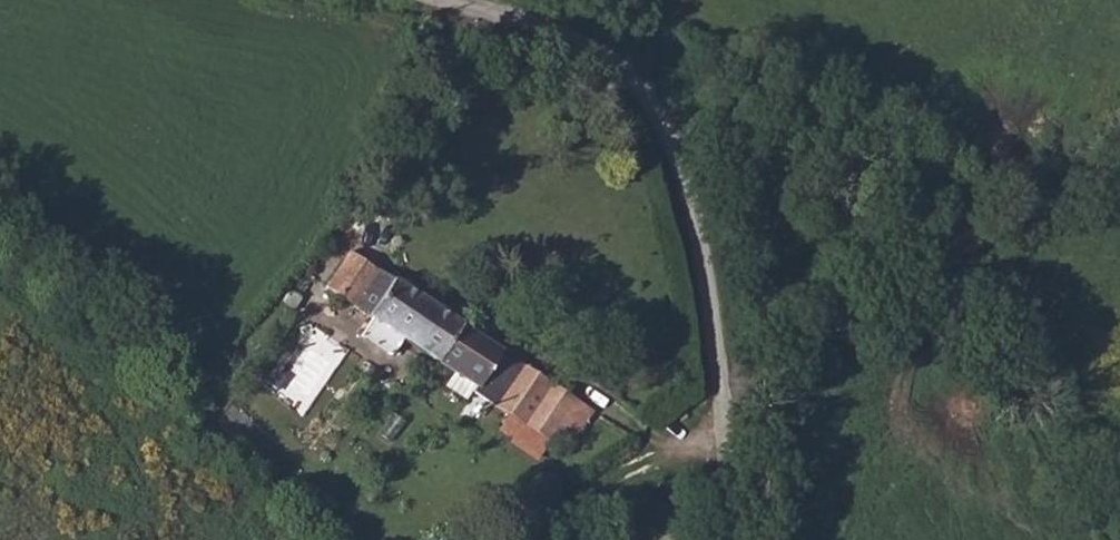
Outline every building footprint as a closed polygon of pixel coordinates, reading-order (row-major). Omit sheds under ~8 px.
[(399,339),(434,363),(458,326),(346,251),(322,287),(369,318),(357,336),(387,356),(399,339)] [(458,326),(434,363),(471,388),(468,394),(504,417),(494,433),(534,458),(550,433),(567,444),(588,411),(458,326)]
